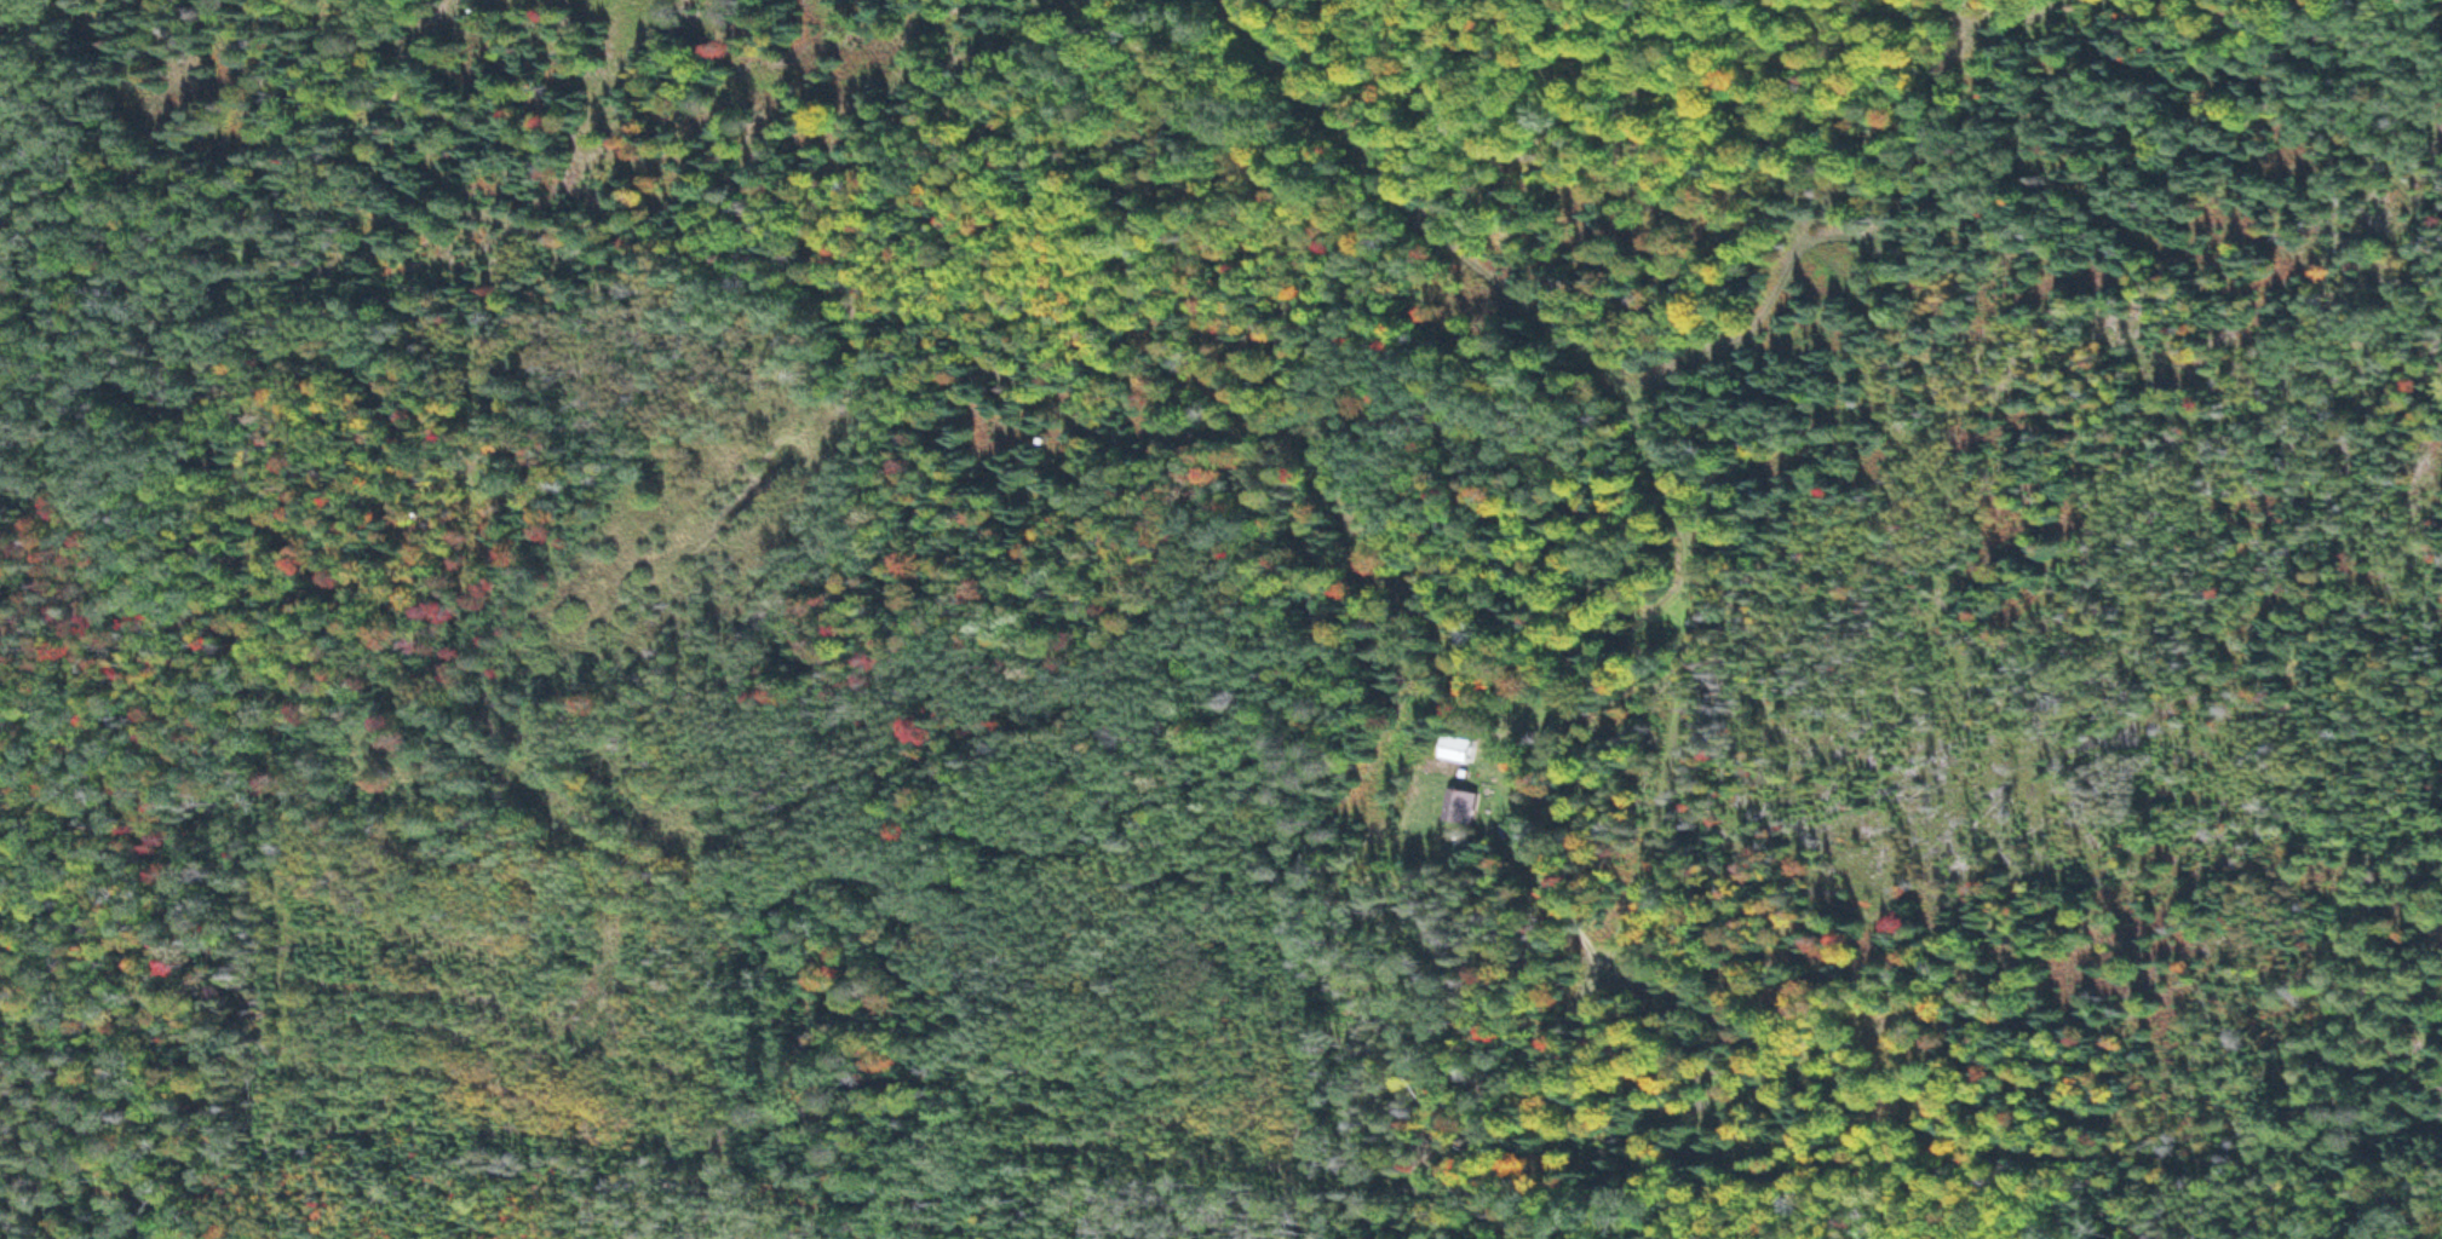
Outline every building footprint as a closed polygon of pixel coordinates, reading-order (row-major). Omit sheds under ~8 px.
[(1471,768),(1476,744),(1447,738),(1442,762),(1471,768)] [(1481,792),(1449,792),(1449,827),(1481,827),(1481,792)]
